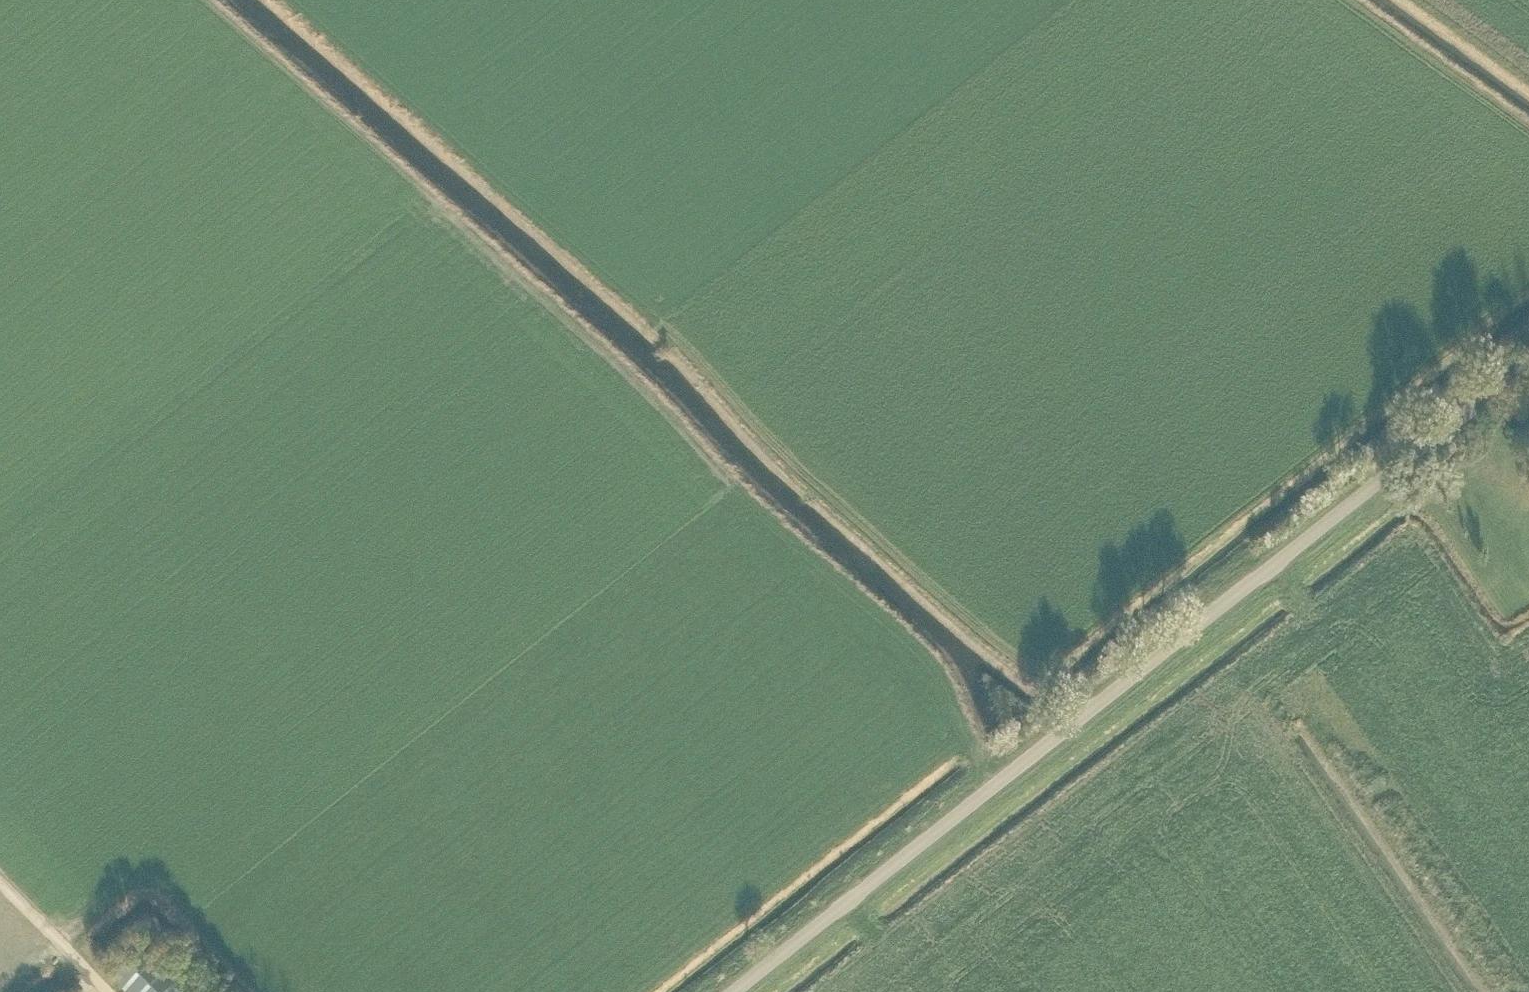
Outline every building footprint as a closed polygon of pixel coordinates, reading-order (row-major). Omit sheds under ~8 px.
[(142,955),(113,983),(122,991),(179,991),(142,955)]
